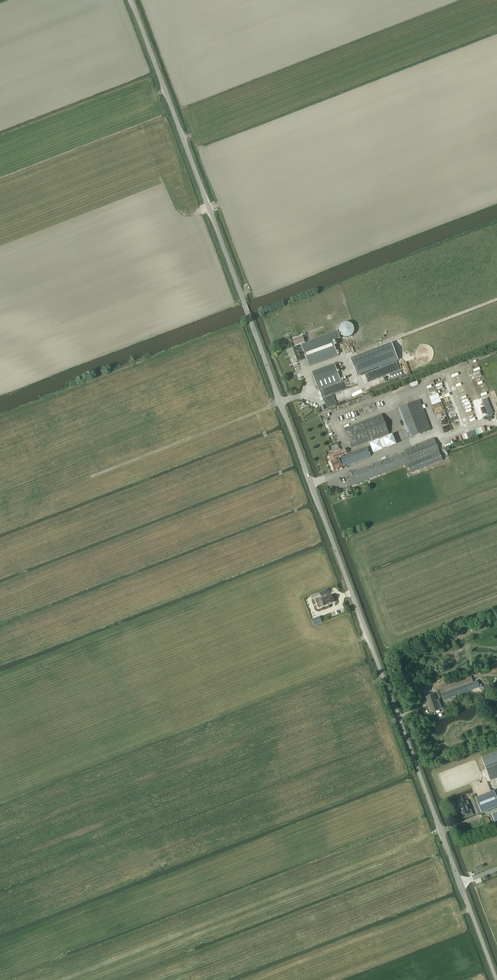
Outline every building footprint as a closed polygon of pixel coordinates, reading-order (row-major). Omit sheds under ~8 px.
[(356,329),(356,327),(355,326),(355,325),(354,324),(353,323),(352,322),(351,322),(349,321),(348,321),(346,322),(345,322),(343,323),(342,324),(342,326),(341,327),(341,329),(341,330),(341,331),(342,333),(343,334),(344,335),(345,335),(347,336),(348,336),(349,336),(351,336),(352,335),(353,334),(354,333),(355,332),(356,330),(356,329)] [(338,355),(333,341),(330,334),(302,344),(303,346),(298,348),(298,347),(288,350),(290,354),(291,354),(294,363),(302,360),(299,352),(304,350),(310,365),(338,355)] [(305,342),(303,338),(304,337),(303,335),(302,335),(300,336),(293,339),(296,346),(305,342)] [(357,375),(380,367),(380,368),(399,360),(392,342),(373,350),(351,358),(357,375)] [(319,389),(341,381),(335,364),(312,372),(319,389)] [(392,380),(403,375),(402,372),(390,376),(391,378),(388,379),(389,381),(392,380)] [(492,413),(486,398),(482,400),(488,414),(492,413)] [(409,438),(431,430),(420,400),(398,408),(409,438)] [(352,448),(389,434),(382,414),(344,429),(352,448)] [(397,444),(395,440),(393,434),(383,438),(383,439),(380,440),(380,439),(370,443),(374,453),(383,449),(383,448),(386,447),(387,448),(397,444)] [(411,472),(443,460),(434,438),(405,450),(406,452),(347,475),(352,485),(408,463),(411,472)] [(342,467),(371,456),(368,447),(341,457),(341,456),(347,453),(345,449),(328,455),(330,460),(334,458),(335,460),(331,461),(334,470),(339,468),(340,469),(342,468),(342,467)] [(321,601),(321,602),(321,603),(321,604),(322,604),(323,604),(324,606),(334,602),(331,595),(328,596),(328,594),(327,592),(327,590),(320,593),(321,594),(322,598),(321,599),(322,600),(321,601)] [(471,676),(440,687),(444,700),(470,690),(480,687),(478,680),(473,682),(471,676)] [(434,694),(426,697),(432,713),(442,709),(439,699),(436,700),(434,694)] [(481,758),(491,781),(496,779),(496,751),(481,758)] [(494,790),(476,798),(482,813),(496,807),(496,797),(494,790)] [(463,800),(457,802),(458,805),(460,809),(463,816),(464,818),(470,816),(469,815),(472,814),(471,811),(467,801),(464,802),(463,800)]
